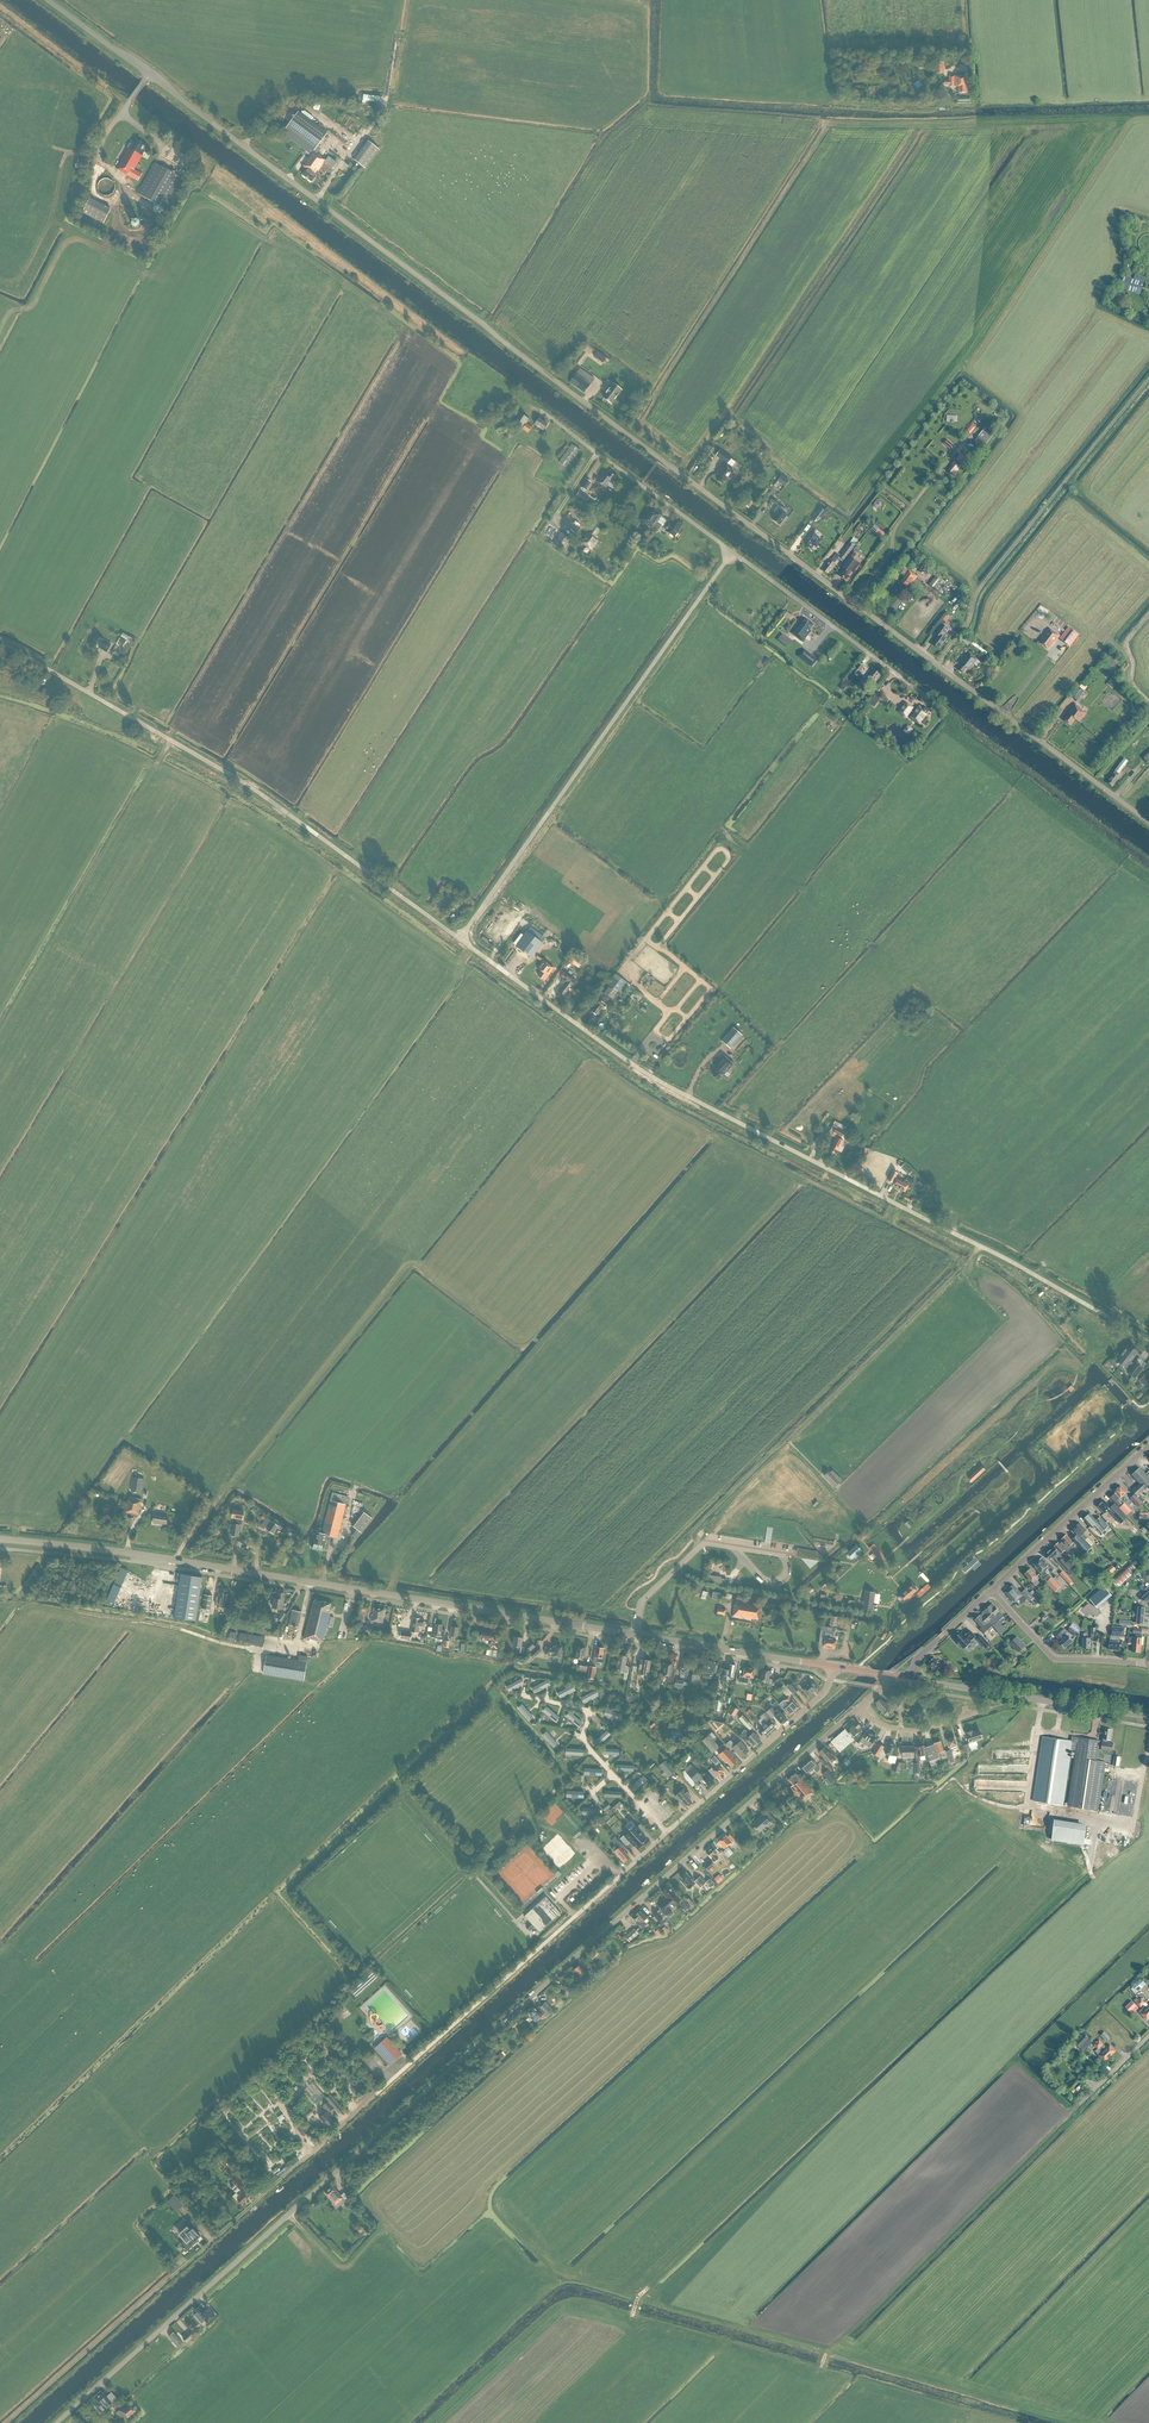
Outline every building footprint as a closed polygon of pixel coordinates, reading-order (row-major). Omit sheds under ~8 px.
[(943,73),(943,66),(945,66),(944,62),(935,62),(936,74),(943,73)] [(967,75),(949,75),(949,86),(958,86),(958,92),(964,92),(964,91),(967,91),(967,75)] [(331,158),(329,156),(326,159),(314,151),(318,144),(327,134),(298,112),(283,133),(311,154),(303,166),(307,169),(302,175),(312,182),(316,175),(320,169),(321,167),(329,173),(337,162),(331,158)] [(146,145),(136,139),(132,145),(130,143),(128,147),(129,148),(117,169),(128,175),(138,181),(142,174),(134,170),(144,151),(143,150),(146,145)] [(366,169),(380,150),(368,141),(354,160),(366,169)] [(163,208),(181,177),(155,162),(138,193),(163,208)] [(106,195),(109,195),(111,194),(113,192),(114,189),(114,187),(114,184),(113,182),(111,180),(109,179),(106,178),(103,178),(101,180),(99,182),(98,184),(97,187),(98,189),(99,192),(101,194),(103,195),(106,195)] [(104,224),(111,209),(90,198),(82,213),(104,224)] [(135,228),(137,228),(139,227),(140,226),(140,224),(140,222),(139,221),(137,220),(135,220),(133,221),(132,222),(132,224),(132,226),(133,227),(135,228)] [(1141,294),(1143,286),(1144,282),(1124,276),(1121,288),(1141,294)] [(603,363),(607,358),(597,351),(593,356),(603,363)] [(580,368),(569,382),(572,385),(573,385),(584,393),(594,379),(580,368)] [(611,403),(618,394),(619,394),(620,392),(620,391),(621,390),(613,384),(603,397),(611,403)] [(528,433),(532,427),(527,423),(529,419),(520,412),(513,422),(522,429),(528,433)] [(543,430),(547,424),(539,418),(535,425),(537,426),(535,430),(538,432),(540,428),(543,430)] [(971,434),(976,428),(975,427),(977,425),(974,422),(967,431),(971,434)] [(983,449),(993,435),(985,428),(974,442),(983,449)] [(954,445),(947,439),(944,443),(951,449),(954,445)] [(567,468),(580,450),(572,444),(559,462),(567,468)] [(728,464),(732,458),(720,449),(716,455),(728,464)] [(963,465),(968,459),(961,453),(956,461),(955,460),(952,465),(953,466),(949,470),(953,474),(954,472),(955,473),(962,465),(961,465),(962,464),(963,465)] [(726,480),(733,471),(725,464),(718,474),(720,476),(717,480),(722,484),(725,480),(726,480)] [(615,476),(610,473),(609,474),(608,473),(606,476),(604,473),(597,482),(605,488),(609,484),(614,487),(617,482),(612,479),(615,476)] [(785,487),(789,481),(781,476),(777,481),(785,487)] [(586,490),(592,482),(586,478),(581,486),(586,490)] [(751,509),(764,491),(760,488),(751,500),(753,502),(751,504),(748,502),(746,505),(751,509)] [(576,495),(586,502),(589,498),(579,491),(576,495)] [(785,510),(782,507),(778,505),(774,511),(777,513),(772,520),(779,525),(783,520),(784,520),(787,516),(783,513),(785,510)] [(822,517),(826,511),(820,507),(811,518),(816,522),(820,516),(822,517)] [(647,510),(644,516),(641,521),(654,529),(663,514),(654,509),(652,513),(647,510)] [(642,514),(637,511),(631,522),(637,525),(641,520),(639,519),(642,514)] [(883,530),(887,526),(879,519),(876,524),(883,530)] [(682,525),(675,520),(672,524),(668,521),(663,529),(668,532),(667,533),(675,537),(680,529),(679,529),(682,525)] [(554,528),(547,523),(541,532),(548,537),(554,528)] [(593,538),(599,529),(594,525),(588,534),(587,533),(581,542),(591,550),(598,541),(593,538)] [(885,534),(879,529),(879,528),(875,526),(873,528),(876,531),(875,533),(882,539),(885,534)] [(563,551),(571,539),(561,532),(553,544),(563,551)] [(817,546),(821,540),(818,538),(819,537),(812,532),(804,543),(811,548),(814,544),(817,546)] [(845,560),(856,546),(850,542),(840,555),(837,553),(831,560),(830,560),(826,565),(827,566),(824,570),(828,573),(831,569),(832,570),(836,564),(835,563),(840,557),(845,560)] [(856,572),(862,564),(854,558),(857,554),(853,551),(842,566),(845,568),(843,571),(844,572),(841,575),(847,579),(848,577),(849,578),(855,571),(856,572)] [(913,582),(918,576),(909,569),(914,562),(909,558),(898,571),(906,577),(901,582),(907,586),(911,581),(913,582)] [(939,592),(944,586),(941,583),(943,581),(936,576),(929,584),(939,592)] [(963,601),(960,599),(953,609),(956,611),(963,601)] [(814,624),(806,618),(802,623),(801,622),(792,633),(800,639),(801,638),(804,641),(812,630),(810,629),(814,624)] [(946,643),(952,635),(947,632),(949,628),(943,624),(936,634),(939,636),(933,644),(939,648),(944,642),(946,643)] [(1078,634),(1069,627),(1060,639),(1070,646),(1078,634)] [(1052,646),(1054,644),(1060,635),(1050,628),(1042,638),(1043,639),(1040,643),(1048,650),(1051,645),(1052,646)] [(107,652),(111,645),(103,640),(104,639),(96,635),(89,647),(97,651),(99,647),(107,652)] [(787,646),(792,640),(786,635),(781,641),(787,646)] [(967,648),(972,641),(966,636),(961,643),(967,648)] [(123,647),(127,642),(120,638),(117,643),(123,647)] [(799,656),(812,667),(818,660),(805,649),(799,656)] [(970,669),(978,659),(970,653),(962,663),(963,664),(959,668),(964,672),(968,668),(970,669)] [(858,674),(864,667),(860,664),(854,671),(858,674)] [(880,673),(875,670),(874,671),(873,670),(868,676),(869,676),(866,680),(873,685),(875,681),(876,682),(880,676),(879,675),(880,673)] [(845,690),(854,678),(851,676),(842,688),(845,690)] [(1116,685),(1119,681),(1113,676),(1110,680),(1116,685)] [(1078,700),(1085,691),(1079,686),(1072,695),(1078,700)] [(881,699),(875,695),(869,703),(875,707),(881,699)] [(929,718),(926,716),(925,715),(930,710),(924,705),(921,709),(918,707),(916,710),(913,708),(914,708),(906,702),(899,712),(906,717),(910,712),(913,714),(912,715),(921,722),(922,722),(925,724),(929,718)] [(1080,722),(1087,713),(1078,706),(1075,703),(1068,713),(1069,714),(1064,719),(1072,725),(1076,719),(1080,722)] [(909,734),(913,729),(908,725),(904,730),(909,734)] [(1115,773),(1108,781),(1114,786),(1120,777),(1115,773)] [(534,953),(543,940),(529,929),(519,942),(534,953)] [(570,962),(579,968),(583,962),(575,956),(570,962)] [(544,978),(546,979),(554,968),(543,960),(537,968),(541,971),(538,974),(540,975),(539,976),(543,980),(544,978)] [(565,984),(559,992),(564,995),(570,988),(569,987),(570,985),(571,986),(575,980),(564,972),(560,977),(564,980),(562,982),(565,984)] [(608,986),(613,990),(614,987),(619,981),(614,978),(608,986)] [(621,993),(628,983),(626,981),(619,991),(621,993)] [(608,996),(613,990),(608,986),(603,992),(608,996)] [(603,1009),(606,1005),(600,1000),(597,1004),(591,1011),(596,1015),(601,1008),(603,1009)] [(721,1041),(730,1048),(742,1035),(733,1027),(721,1041)] [(733,1064),(724,1056),(714,1067),(717,1069),(712,1075),(718,1080),(723,1074),(724,1075),(733,1064)] [(839,1123),(837,1127),(837,1128),(844,1132),(847,1127),(839,1123)] [(836,1154),(839,1148),(843,1141),(840,1139),(844,1132),(837,1128),(837,1127),(833,1125),(828,1133),(832,1135),(835,1138),(833,1143),(829,1150),(836,1154)] [(909,1176),(912,1173),(904,1166),(901,1169),(909,1176)] [(905,1192),(909,1184),(900,1180),(895,1177),(897,1173),(893,1171),(888,1180),(893,1183),(892,1185),(896,1187),(905,1192)] [(1128,1345),(1118,1359),(1125,1364),(1128,1360),(1130,1361),(1137,1352),(1128,1345)] [(1141,1368),(1135,1363),(1127,1372),(1134,1377),(1141,1368)] [(1145,1374),(1138,1380),(1144,1386),(1148,1381),(1148,1375),(1148,1376),(1145,1374)] [(972,1482),(985,1470),(981,1465),(968,1477),(972,1482)] [(1146,1474),(1140,1467),(1132,1474),(1140,1483),(1132,1490),(1137,1496),(1148,1485),(1148,1477),(1146,1474)] [(824,1476),(835,1487),(839,1483),(828,1472),(824,1476)] [(141,1492),(144,1478),(132,1476),(129,1491),(141,1492)] [(1118,1506),(1122,1503),(1119,1499),(1126,1492),(1120,1485),(1115,1490),(1117,1493),(1111,1498),(1118,1506)] [(327,1534),(327,1535),(337,1537),(348,1496),(333,1492),(322,1533),(327,1534)] [(1138,1507),(1143,1503),(1134,1494),(1131,1497),(1136,1503),(1135,1503),(1138,1507)] [(140,1510),(141,1499),(131,1497),(130,1499),(128,1499),(126,1512),(138,1514),(139,1510),(140,1510)] [(363,1503),(355,1500),(352,1508),(360,1511),(363,1503)] [(1127,1515),(1119,1508),(1115,1503),(1111,1507),(1104,1500),(1098,1506),(1105,1513),(1109,1510),(1121,1523),(1128,1517),(1127,1515)] [(1119,1508),(1127,1515),(1129,1513),(1131,1511),(1124,1503),(1119,1508)] [(242,1524),(243,1519),(244,1512),(234,1510),(233,1517),(235,1517),(232,1535),(238,1536),(240,1524),(242,1524)] [(372,1518),(362,1510),(351,1525),(361,1532),(372,1518)] [(1097,1520),(1090,1513),(1086,1517),(1084,1519),(1092,1527),(1095,1525),(1102,1532),(1109,1526),(1100,1517),(1097,1520)] [(167,1524),(168,1516),(154,1514),(153,1523),(159,1524),(159,1523),(167,1524)] [(913,1525),(908,1520),(904,1524),(909,1529),(913,1525)] [(273,1534),(279,1526),(272,1521),(266,1528),(273,1534)] [(1086,1552),(1092,1547),(1086,1540),(1088,1538),(1084,1533),(1087,1530),(1080,1523),(1079,1523),(1078,1524),(1077,1525),(1076,1526),(1076,1527),(1072,1530),(1077,1535),(1073,1539),(1086,1552)] [(773,1528),(767,1527),(765,1539),(771,1540),(773,1528)] [(327,1534),(322,1533),(317,1532),(316,1538),(315,1540),(313,1539),(311,1547),(324,1549),(325,1543),(326,1543),(327,1538),(327,1535),(327,1534)] [(1061,1553),(1063,1555),(1075,1544),(1073,1542),(1066,1535),(1062,1539),(1064,1541),(1060,1544),(1059,1542),(1055,1546),(1061,1553)] [(855,1558),(861,1553),(860,1552),(862,1550),(856,1544),(847,1553),(847,1554),(846,1555),(850,1559),(851,1558),(852,1559),(854,1557),(855,1558)] [(881,1562),(885,1558),(874,1544),(870,1548),(881,1562)] [(1062,1554),(1061,1553),(1054,1546),(1046,1554),(1051,1560),(1054,1557),(1067,1571),(1072,1566),(1067,1561),(1064,1557),(1062,1555),(1062,1554)] [(802,1557),(807,1563),(813,1564),(819,1559),(817,1558),(817,1554),(815,1551),(801,1549),(800,1556),(802,1557)] [(1055,1569),(1043,1557),(1042,1558),(1034,1565),(1040,1573),(1040,1572),(1044,1576),(1047,1573),(1046,1572),(1046,1571),(1047,1570),(1049,1568),(1052,1572),(1055,1569)] [(981,1565),(975,1558),(961,1570),(966,1575),(972,1569),(974,1571),(981,1565)] [(1118,1587),(1137,1569),(1132,1562),(1112,1580),(1118,1587)] [(1116,1569),(1112,1565),(1107,1569),(1111,1574),(1116,1569)] [(1040,1582),(1036,1578),(1038,1576),(1031,1568),(1025,1573),(1032,1581),(1036,1586),(1040,1582)] [(1073,1580),(1063,1570),(1060,1573),(1069,1584),(1070,1583),(1071,1585),(1074,1583),(1072,1581),(1073,1580)] [(202,1577),(184,1574),(184,1575),(181,1575),(174,1618),(196,1620),(202,1577)] [(146,1579),(137,1590),(147,1598),(147,1596),(143,1593),(151,1584),(146,1579)] [(918,1598),(931,1587),(928,1583),(922,1588),(915,1595),(916,1596),(918,1598)] [(918,1589),(913,1584),(908,1588),(899,1596),(897,1598),(902,1604),(904,1602),(905,1603),(914,1595),(913,1594),(918,1589)] [(1021,1592),(1013,1584),(1010,1587),(1011,1587),(1006,1592),(1015,1602),(1024,1594),(1030,1600),(1034,1597),(1026,1588),(1021,1592)] [(1104,1586),(1090,1598),(1098,1608),(1112,1595),(1104,1586)] [(226,1594),(227,1589),(219,1588),(218,1597),(221,1597),(220,1605),(229,1607),(231,1595),(226,1594)] [(876,1607),(877,1604),(874,1603),(875,1593),(865,1591),(862,1609),(873,1610),(873,1606),(876,1607)] [(283,1599),(284,1593),(279,1592),(279,1594),(277,1594),(277,1598),(274,1597),(273,1608),(282,1609),(284,1599),(283,1599)] [(116,1600),(130,1604),(132,1599),(118,1594),(116,1600)] [(210,1610),(213,1596),(204,1594),(202,1608),(210,1610)] [(761,1606),(755,1605),(756,1604),(742,1601),(742,1598),(736,1597),(735,1605),(734,1605),(732,1616),(751,1620),(751,1618),(758,1619),(761,1606)] [(332,1603),(316,1599),(315,1601),(314,1601),(304,1638),(317,1642),(318,1640),(323,1642),(331,1611),(330,1610),(332,1603)] [(982,1613),(993,1625),(1001,1634),(1006,1629),(998,1621),(1004,1616),(992,1603),(982,1612),(982,1613)] [(722,1608),(722,1606),(718,1605),(717,1608),(716,1614),(725,1615),(726,1609),(722,1608)] [(1133,1614),(1144,1615),(1145,1607),(1139,1606),(1138,1612),(1133,1612),(1133,1614)] [(383,1616),(384,1609),(374,1608),(373,1614),(372,1614),(371,1621),(383,1623),(384,1616),(383,1616)] [(301,1613),(292,1611),(289,1626),(298,1628),(301,1613)] [(282,1612),(278,1619),(282,1621),(286,1614),(282,1612)] [(988,1629),(993,1625),(982,1613),(975,1619),(982,1627),(980,1628),(984,1632),(988,1629)] [(1144,1624),(1144,1615),(1133,1614),(1133,1616),(1138,1617),(1137,1623),(1144,1624)] [(835,1628),(837,1617),(831,1616),(829,1627),(822,1626),(819,1644),(824,1644),(823,1647),(834,1649),(835,1643),(837,1644),(837,1640),(836,1640),(836,1639),(834,1639),(835,1632),(832,1632),(832,1627),(835,1628)] [(418,1633),(419,1627),(423,1628),(425,1621),(419,1620),(420,1619),(414,1618),(412,1629),(411,1629),(411,1631),(418,1633)] [(1074,1636),(1077,1632),(1079,1633),(1081,1628),(1073,1622),(1068,1630),(1064,1628),(1060,1632),(1056,1636),(1061,1641),(1060,1642),(1065,1647),(1073,1640),(1070,1637),(1072,1634),(1074,1636)] [(444,1640),(445,1629),(442,1629),(442,1624),(435,1623),(434,1633),(432,1632),(431,1638),(444,1640)] [(369,1633),(370,1626),(360,1625),(359,1632),(369,1633)] [(457,1636),(459,1627),(452,1626),(450,1635),(451,1636),(451,1640),(455,1640),(456,1636),(457,1636)] [(1111,1635),(1120,1636),(1124,1637),(1125,1627),(1112,1626),(1111,1635)] [(241,1640),(243,1631),(229,1629),(227,1637),(241,1640)] [(883,1639),(887,1633),(882,1630),(878,1636),(883,1639)] [(969,1630),(964,1635),(962,1632),(955,1638),(958,1641),(957,1642),(960,1645),(961,1645),(964,1648),(971,1642),(970,1641),(975,1636),(969,1630)] [(411,1640),(412,1633),(401,1631),(400,1638),(411,1640)] [(499,1637),(493,1636),(493,1633),(482,1631),(481,1635),(478,1635),(478,1639),(476,1639),(477,1641),(477,1642),(478,1642),(479,1643),(480,1642),(483,1643),(485,1643),(485,1640),(489,1641),(488,1643),(490,1646),(492,1646),(492,1648),(497,1649),(499,1637)] [(1090,1648),(1091,1638),(1086,1638),(1086,1633),(1082,1633),(1082,1641),(1083,1641),(1083,1648),(1090,1648)] [(990,1644),(981,1634),(977,1639),(986,1648),(989,1651),(993,1648),(990,1644)] [(1141,1652),(1142,1635),(1136,1634),(1135,1637),(1129,1637),(1128,1643),(1133,1643),(1132,1651),(1141,1652)] [(1119,1642),(1120,1636),(1111,1635),(1109,1649),(1119,1650),(1120,1642),(1119,1642)] [(524,1653),(525,1647),(521,1646),(522,1643),(521,1643),(522,1638),(515,1636),(513,1646),(518,1647),(517,1652),(520,1652),(520,1653),(524,1653)] [(1019,1652),(1026,1645),(1017,1636),(1010,1642),(1019,1652)] [(528,1654),(530,1652),(536,1647),(531,1642),(525,1647),(528,1650),(526,1651),(528,1654)] [(560,1656),(561,1647),(554,1645),(554,1648),(546,1646),(545,1654),(548,1654),(548,1655),(555,1657),(555,1655),(560,1656)] [(542,1650),(538,1646),(529,1654),(533,1658),(542,1650)] [(583,1660),(585,1648),(576,1647),(575,1658),(580,1659),(580,1661),(579,1664),(577,1664),(576,1667),(579,1668),(579,1671),(586,1672),(588,1663),(583,1662),(583,1659),(583,1660)] [(602,1655),(603,1648),(596,1647),(595,1652),(593,1662),(597,1663),(597,1662),(603,1663),(605,1655),(602,1655)] [(299,1660),(267,1655),(264,1674),(304,1680),(308,1656),(299,1655),(299,1660)] [(627,1679),(628,1673),(629,1666),(625,1665),(627,1657),(618,1655),(616,1667),(622,1668),(621,1672),(624,1672),(623,1679),(627,1679)] [(688,1675),(690,1664),(688,1663),(689,1657),(683,1656),(681,1667),(679,1674),(688,1675)] [(937,1660),(934,1657),(930,1661),(927,1665),(934,1673),(939,1668),(942,1672),(945,1670),(939,1663),(940,1662),(939,1659),(937,1660)] [(1000,1671),(1008,1663),(1003,1657),(994,1666),(996,1669),(997,1668),(1000,1671)] [(648,1674),(650,1660),(640,1659),(638,1673),(648,1674)] [(708,1660),(707,1660),(705,1670),(704,1670),(703,1677),(711,1678),(712,1671),(716,1672),(718,1662),(712,1661),(711,1660),(709,1659),(708,1660)] [(673,1682),(675,1674),(671,1673),(672,1664),(665,1663),(663,1675),(668,1675),(667,1681),(673,1682)] [(734,1676),(736,1665),(729,1664),(728,1670),(724,1669),(723,1674),(722,1680),(726,1681),(727,1675),(734,1676)] [(594,1679),(596,1667),(589,1666),(587,1678),(594,1679)] [(753,1678),(755,1668),(744,1666),(742,1676),(739,1675),(739,1682),(748,1683),(748,1677),(753,1678)] [(980,1672),(976,1668),(972,1672),(975,1676),(980,1672)] [(768,1681),(770,1671),(762,1669),(760,1680),(768,1681)] [(690,1671),(688,1682),(697,1684),(699,1673),(690,1671)] [(510,1685),(512,1689),(516,1687),(515,1687),(519,1685),(523,1683),(521,1679),(510,1685)] [(684,1680),(676,1679),(675,1687),(682,1688),(684,1680)] [(809,1696),(818,1688),(810,1680),(804,1686),(805,1686),(802,1689),(809,1696)] [(547,1681),(535,1687),(538,1691),(541,1689),(541,1688),(545,1686),(545,1687),(549,1685),(547,1681)] [(794,1693),(799,1689),(793,1682),(788,1686),(794,1693)] [(789,1696),(792,1693),(784,1684),(780,1688),(787,1696),(788,1694),(789,1696)] [(561,1691),(563,1695),(567,1693),(571,1691),(575,1689),(572,1685),(561,1691)] [(585,1696),(587,1700),(591,1698),(590,1698),(594,1696),(598,1694),(596,1690),(585,1696)] [(792,1699),(789,1696),(784,1700),(787,1703),(782,1708),(789,1716),(799,1707),(792,1699)] [(894,1709),(900,1704),(895,1697),(887,1704),(885,1702),(884,1703),(880,1699),(876,1702),(877,1704),(876,1705),(884,1714),(892,1707),(894,1709)] [(738,1710),(733,1706),(729,1713),(734,1716),(738,1710)] [(527,1710),(524,1707),(521,1710),(529,1719),(532,1716),(530,1713),(529,1713),(527,1710)] [(775,1710),(771,1707),(766,1712),(772,1718),(774,1716),(781,1723),(786,1718),(780,1711),(779,1711),(777,1709),(775,1710)] [(552,1712),(549,1709),(546,1712),(556,1720),(559,1717),(555,1714),(552,1712)] [(765,1736),(775,1727),(769,1721),(772,1719),(765,1712),(763,1714),(764,1715),(760,1719),(760,1723),(762,1725),(759,1729),(765,1736)] [(575,1717),(572,1714),(569,1718),(579,1726),(582,1722),(579,1720),(575,1717)] [(749,1730),(754,1726),(743,1715),(739,1718),(749,1730)] [(716,1732),(726,1724),(724,1722),(713,1719),(708,1723),(716,1732)] [(846,1730),(854,1739),(861,1733),(859,1731),(862,1729),(857,1722),(855,1722),(846,1730)] [(1111,1740),(1112,1729),(1105,1728),(1103,1741),(1102,1749),(1112,1751),(1113,1743),(1109,1742),(1110,1739),(1111,1740)] [(751,1735),(748,1732),(745,1729),(741,1733),(753,1747),(755,1746),(761,1741),(753,1732),(751,1735)] [(840,1752),(854,1739),(846,1730),(845,1729),(831,1741),(840,1752)] [(876,1737),(871,1734),(866,1730),(862,1736),(859,1735),(856,1741),(860,1744),(861,1742),(870,1747),(876,1737)] [(982,1739),(979,1730),(973,1731),(973,1730),(966,1733),(966,1734),(969,1743),(982,1739)] [(601,1736),(598,1739),(601,1743),(610,1734),(607,1731),(604,1733),(604,1734),(601,1737),(601,1736)] [(551,1737),(549,1734),(545,1737),(554,1747),(557,1744),(554,1741),(551,1738),(551,1737)] [(720,1747),(709,1734),(702,1740),(713,1753),(720,1747)] [(1097,1760),(1100,1740),(1073,1736),(1072,1741),(1043,1737),(1034,1801),(1063,1805),(1071,1750),(1076,1750),(1068,1806),(1099,1810),(1106,1761),(1097,1760)] [(954,1737),(946,1739),(950,1750),(946,1751),(950,1763),(954,1761),(952,1754),(958,1751),(957,1747),(956,1745),(954,1737)] [(735,1745),(730,1740),(726,1744),(731,1750),(733,1748),(741,1757),(749,1750),(740,1741),(735,1745)] [(943,1750),(940,1741),(934,1743),(934,1744),(925,1747),(929,1761),(930,1761),(930,1763),(939,1760),(939,1758),(946,1755),(945,1750),(943,1750)] [(878,1757),(884,1747),(878,1742),(872,1753),(878,1757)] [(895,1763),(895,1761),(897,1756),(892,1755),(895,1745),(888,1743),(885,1753),(890,1755),(888,1761),(895,1763)] [(902,1757),(914,1757),(913,1746),(902,1747),(902,1757)] [(923,1746),(915,1747),(917,1756),(915,1756),(916,1761),(921,1760),(920,1756),(925,1755),(923,1746)] [(718,1754),(726,1762),(727,1761),(732,1766),(736,1763),(733,1759),(734,1757),(733,1756),(726,1747),(718,1754)] [(829,1753),(824,1747),(818,1752),(827,1762),(829,1760),(831,1762),(836,1759),(830,1752),(829,1753)] [(683,1759),(686,1762),(692,1756),(689,1752),(683,1759)] [(723,1771),(717,1764),(720,1762),(714,1756),(711,1759),(716,1765),(715,1766),(716,1767),(713,1770),(712,1768),(709,1770),(715,1778),(718,1775),(720,1777),(724,1774),(722,1772),(723,1771)] [(811,1758),(801,1767),(806,1774),(813,1768),(815,1770),(819,1767),(811,1758)] [(669,1777),(676,1771),(666,1759),(659,1765),(669,1777)] [(895,1761),(895,1763),(892,1770),(899,1772),(902,1763),(895,1761)] [(831,1771),(834,1769),(828,1762),(825,1765),(831,1771)] [(701,1777),(696,1770),(690,1764),(684,1769),(687,1772),(686,1772),(692,1779),(696,1783),(702,1778),(703,1779),(709,1786),(715,1782),(708,1775),(706,1773),(701,1777)] [(836,1778),(828,1769),(822,1774),(830,1783),(836,1778)] [(803,1801),(813,1792),(796,1772),(787,1779),(793,1785),(790,1787),(803,1801)] [(634,1784),(637,1788),(640,1785),(643,1782),(647,1779),(644,1776),(634,1784)] [(778,1794),(777,1792),(780,1789),(778,1787),(771,1794),(775,1798),(778,1794)] [(685,1807),(692,1801),(689,1797),(690,1796),(684,1788),(675,1796),(685,1807)] [(1115,1814),(1118,1801),(1110,1800),(1107,1813),(1115,1814)] [(759,1831),(770,1822),(763,1814),(759,1817),(760,1818),(753,1824),(759,1831)] [(1084,1844),(1087,1826),(1055,1821),(1052,1839),(1084,1844)] [(634,1824),(628,1830),(630,1831),(636,1839),(637,1838),(642,1843),(646,1839),(634,1824)] [(642,1843),(637,1838),(636,1839),(630,1831),(624,1836),(633,1846),(634,1845),(637,1848),(642,1844),(642,1843)] [(619,1841),(614,1835),(609,1838),(615,1845),(617,1844),(619,1847),(614,1851),(624,1862),(629,1857),(624,1851),(627,1848),(620,1841),(619,1841)] [(624,1836),(624,1835),(620,1838),(627,1845),(630,1842),(624,1836)] [(718,1842),(725,1849),(723,1851),(728,1857),(734,1853),(729,1848),(730,1848),(727,1845),(731,1842),(725,1835),(725,1836),(724,1835),(718,1840),(719,1841),(718,1842)] [(714,1862),(718,1858),(715,1855),(718,1852),(713,1845),(709,1848),(709,1849),(706,1852),(714,1862)] [(708,1870),(714,1865),(710,1860),(704,1866),(708,1870)] [(686,1872),(681,1877),(683,1879),(681,1881),(688,1889),(695,1883),(694,1881),(693,1881),(691,1879),(692,1879),(686,1872)] [(700,1887),(705,1883),(699,1877),(695,1881),(700,1887)] [(710,1887),(714,1884),(709,1879),(706,1882),(710,1887)] [(659,1921),(672,1910),(671,1909),(680,1900),(674,1894),(668,1886),(665,1888),(664,1888),(663,1890),(663,1891),(662,1891),(668,1899),(659,1907),(660,1908),(653,1915),(659,1921)] [(540,1932),(561,1913),(545,1896),(522,1917),(530,1925),(532,1924),(540,1932)] [(689,1898),(685,1902),(690,1907),(694,1904),(689,1898)] [(641,1929),(647,1924),(644,1921),(647,1918),(640,1910),(632,1917),(636,1922),(635,1922),(641,1929)] [(667,1929),(664,1926),(660,1930),(663,1932),(664,1932),(666,1935),(669,1932),(667,1929)] [(630,1941),(639,1933),(634,1928),(625,1936),(630,1941)] [(593,1959),(599,1953),(596,1950),(590,1956),(593,1959)] [(585,1972),(579,1965),(574,1969),(578,1974),(576,1976),(581,1981),(585,1978),(586,1979),(592,1974),(588,1969),(585,1972)] [(1133,1984),(1138,1991),(1146,1983),(1141,1977),(1133,1984)] [(1148,2010),(1148,2005),(1146,2002),(1145,2001),(1147,1999),(1144,1996),(1142,1998),(1142,1997),(1139,2000),(1143,2004),(1144,2006),(1147,2008),(1148,2010)] [(1143,2004),(1139,2000),(1137,1998),(1134,2000),(1137,2002),(1136,2003),(1141,2007),(1143,2004)] [(1125,2006),(1130,2011),(1137,2005),(1132,2000),(1125,2006)] [(539,2008),(540,2010),(544,2014),(546,2016),(553,2010),(546,2001),(539,2008)] [(544,2014),(540,2010),(538,2012),(533,2006),(526,2011),(535,2021),(544,2014)] [(1144,2006),(1139,2011),(1147,2019),(1148,2018),(1148,2010),(1147,2008),(1144,2006)] [(519,2023),(516,2020),(510,2025),(513,2028),(519,2023)] [(1106,2040),(1110,2037),(1104,2031),(1100,2034),(1106,2040)] [(1090,2037),(1085,2032),(1076,2041),(1081,2046),(1090,2037)] [(390,2063),(401,2054),(390,2042),(390,2040),(388,2040),(386,2037),(375,2047),(390,2063)] [(1104,2049),(1110,2056),(1116,2050),(1110,2044),(1107,2047),(1099,2039),(1097,2042),(1101,2046),(1104,2049)] [(1105,2061),(1110,2056),(1104,2049),(1101,2046),(1097,2042),(1094,2044),(1098,2048),(1095,2050),(1099,2054),(1099,2055),(1105,2061)] [(324,2095),(312,2082),(304,2090),(316,2103),(324,2095)] [(344,2109),(330,2093),(325,2097),(328,2100),(323,2104),(330,2111),(334,2107),(339,2113),(344,2109)] [(328,2128),(335,2121),(326,2111),(319,2117),(328,2128)] [(316,2137),(312,2131),(306,2135),(311,2141),(316,2137)] [(249,2179),(243,2172),(238,2176),(244,2183),(249,2179)] [(239,2189),(243,2184),(237,2177),(232,2181),(239,2189)] [(338,2192),(332,2185),(325,2192),(330,2198),(330,2199),(338,2207),(346,2200),(338,2192)] [(243,2194),(240,2190),(237,2193),(236,2192),(233,2195),(237,2200),(238,2199),(242,2204),(248,2198),(243,2193),(243,2194)] [(182,2205),(175,2197),(170,2202),(177,2210),(182,2205)] [(191,2221),(185,2226),(186,2228),(180,2234),(186,2241),(182,2244),(184,2247),(185,2248),(186,2249),(197,2239),(200,2235),(197,2231),(198,2230),(191,2221)] [(356,2229),(360,2233),(365,2229),(360,2225),(356,2229)] [(200,2305),(195,2309),(198,2312),(195,2314),(202,2323),(205,2320),(208,2323),(217,2315),(209,2307),(205,2310),(200,2305)] [(178,2347),(183,2343),(174,2331),(169,2336),(178,2347)] [(187,2342),(195,2335),(191,2331),(183,2337),(187,2342)] [(103,2392),(96,2399),(101,2405),(99,2407),(103,2410),(112,2402),(109,2398),(103,2392)] [(126,2403),(119,2410),(129,2420),(137,2412),(130,2405),(129,2406),(126,2403)]
